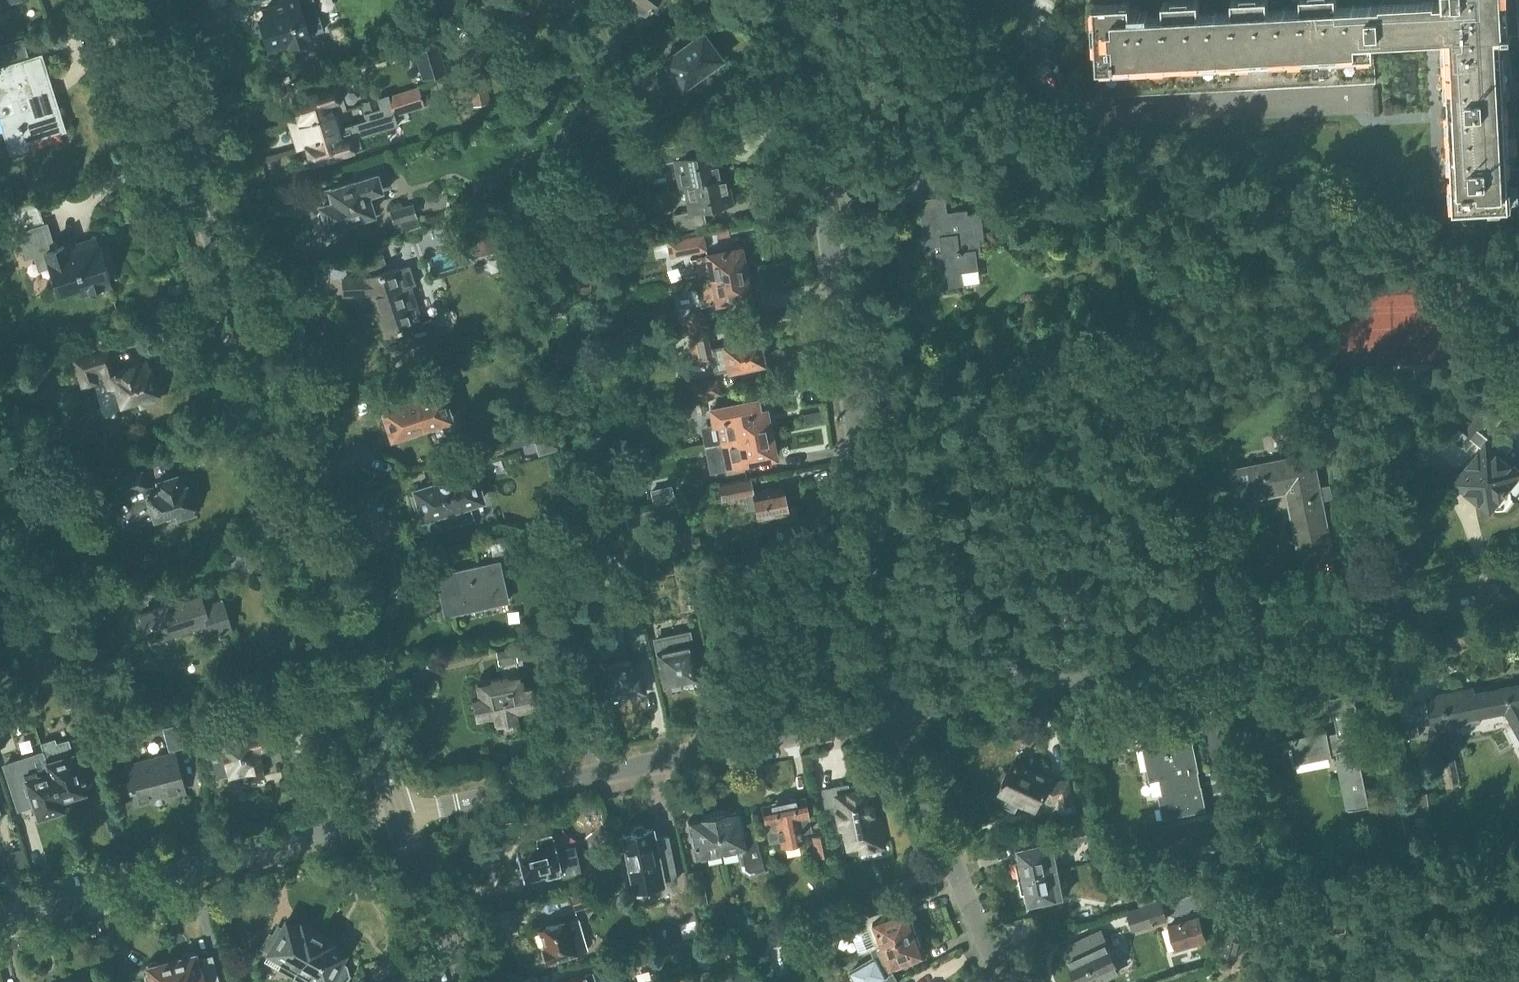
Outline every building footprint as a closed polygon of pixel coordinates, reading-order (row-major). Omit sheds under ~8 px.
[(259,18),(269,48),(286,42),(289,53),(310,47),(308,41),(310,41),(309,37),(311,37),(310,35),(323,31),(313,0),(280,0),(281,3),(264,8),(266,16),(259,18)] [(610,1),(621,10),(629,0),(611,0),(610,1)] [(645,12),(649,8),(650,9),(653,6),(651,5),(655,0),(629,0),(645,12)] [(1374,39),(1446,36),(1455,208),(1511,205),(1502,35),(1512,34),(1512,32),(1518,31),(1518,0),(1384,0),(1381,0),(1381,3),(1338,5),(1337,0),(1302,0),(1302,7),(1269,9),(1269,0),(1233,0),(1234,10),(1200,12),(1200,0),(1168,0),(1164,0),(1165,14),(1149,15),(1149,10),(1132,11),(1131,2),(1095,4),(1100,95),(1376,81),(1375,53),(1374,39)] [(721,59),(703,33),(664,61),(671,72),(683,87),(721,59)] [(0,48),(0,121),(10,154),(29,148),(27,141),(64,129),(41,54),(31,57),(25,39),(0,48)] [(415,52),(424,81),(448,74),(440,45),(415,52)] [(468,80),(474,107),(492,102),(485,75),(468,80)] [(305,139),(307,144),(313,163),(363,147),(360,136),(398,124),(395,113),(424,104),(418,85),(389,95),(388,93),(377,96),(380,106),(365,111),(367,117),(341,126),(321,132),(322,134),(305,139)] [(292,99),(298,117),(299,122),(316,117),(316,119),(337,112),(347,109),(344,98),(339,100),(334,86),(292,99)] [(380,106),(377,96),(361,101),(365,111),(380,106)] [(298,117),(289,120),(298,147),(307,144),(305,139),(322,134),(321,132),(341,126),(337,112),(316,119),(316,117),(299,122),(298,117)] [(657,148),(660,163),(673,161),(678,185),(721,177),(716,151),(697,155),(694,141),(657,148)] [(318,213),(321,222),(326,224),(327,227),(376,212),(370,194),(393,187),(385,163),(354,173),(356,180),(322,191),(326,203),(320,204),(321,208),(318,213)] [(683,187),(688,211),(674,214),(677,230),(707,224),(704,209),(732,204),(727,176),(721,177),(678,185),(678,187),(683,187)] [(471,221),(490,215),(484,197),(465,203),(471,221)] [(398,236),(422,229),(414,203),(390,211),(398,236)] [(936,246),(940,275),(948,274),(950,287),(964,285),(963,272),(980,270),(978,257),(983,256),(981,240),(986,240),(982,212),(969,214),(968,209),(946,212),(947,219),(924,222),(928,247),(936,246)] [(38,271),(49,267),(58,296),(79,290),(80,292),(89,290),(90,294),(94,295),(102,293),(104,289),(103,285),(109,283),(95,239),(66,248),(64,244),(54,247),(47,223),(15,233),(24,259),(34,256),(38,271)] [(499,248),(493,228),(469,236),(475,256),(499,248)] [(667,240),(670,257),(707,250),(704,233),(667,240)] [(741,247),(705,255),(690,258),(695,281),(745,271),(741,247)] [(365,278),(343,279),(344,295),(372,294),(385,335),(386,335),(391,349),(411,343),(413,346),(438,338),(431,318),(423,321),(412,285),(416,284),(409,264),(395,269),(393,269),(365,278)] [(750,296),(745,271),(695,281),(700,306),(750,296)] [(689,329),(707,325),(704,312),(686,316),(689,329)] [(688,334),(695,365),(712,361),(714,373),(726,371),(763,363),(758,339),(721,346),(711,348),(707,330),(688,334)] [(103,376),(107,388),(114,386),(121,406),(138,400),(140,405),(158,399),(145,361),(114,371),(108,351),(74,362),(82,388),(99,383),(97,377),(103,376)] [(690,400),(721,394),(718,379),(687,385),(690,400)] [(387,417),(384,420),(386,427),(390,428),(393,436),(450,417),(441,391),(435,393),(431,383),(420,386),(423,397),(409,401),(404,388),(387,394),(392,407),(384,410),(387,417)] [(710,408),(714,424),(700,426),(705,446),(718,443),(770,432),(773,432),(772,429),(770,429),(766,409),(759,410),(757,399),(743,401),(742,397),(729,400),(730,404),(710,408)] [(1469,422),(1459,414),(1445,432),(1468,450),(1498,413),(1484,402),(1469,422)] [(558,424),(548,428),(507,440),(510,449),(535,441),(539,456),(566,447),(558,424)] [(770,432),(718,443),(722,467),(775,456),(770,432)] [(1456,481),(1490,509),(1492,507),(1496,510),(1503,509),(1511,499),(1511,493),(1506,489),(1518,473),(1518,467),(1509,458),(1511,456),(1508,453),(1513,447),(1513,441),(1503,434),(1498,434),(1493,441),(1491,439),(1456,481)] [(1233,467),(1239,501),(1288,491),(1300,550),(1331,544),(1323,501),(1334,499),(1331,484),(1320,487),(1313,451),(1233,467)] [(118,477),(124,494),(125,494),(135,525),(153,519),(153,520),(175,513),(177,518),(195,512),(187,485),(180,487),(176,475),(155,481),(156,484),(149,486),(143,469),(118,477)] [(82,475),(85,486),(101,481),(98,470),(82,475)] [(422,512),(424,517),(438,513),(443,528),(473,518),(468,503),(482,499),(474,471),(451,478),(450,474),(437,478),(438,482),(415,489),(417,494),(411,496),(417,513),(422,512)] [(746,496),(748,509),(755,508),(757,518),(787,512),(782,488),(755,494),(752,479),(719,485),(723,501),(746,496)] [(635,513),(638,526),(662,521),(664,532),(679,529),(674,505),(635,513)] [(501,561),(438,574),(447,614),(509,600),(501,561)] [(202,605),(198,594),(140,613),(150,642),(208,624),(212,636),(230,630),(220,599),(202,605)] [(646,640),(642,620),(626,623),(630,643),(646,640)] [(691,630),(654,638),(665,687),(698,680),(691,646),(694,645),(691,630)] [(474,697),(478,717),(496,714),(497,721),(517,717),(516,710),(533,707),(529,684),(523,685),(520,672),(519,672),(518,666),(524,665),(522,659),(547,654),(544,638),(497,647),(500,664),(501,664),(503,677),(479,682),(481,696),(474,697)] [(603,662),(610,698),(645,691),(638,655),(603,662)] [(1430,699),(1441,755),(1455,752),(1450,728),(1481,721),(1481,718),(1505,713),(1518,737),(1518,684),(1465,695),(1464,690),(1443,694),(1444,696),(1430,699)] [(1358,747),(1365,746),(1355,693),(1331,697),(1339,736),(1327,738),(1326,733),(1289,740),(1294,764),(1333,756),(1332,754),(1338,752),(1339,757),(1337,757),(1347,809),(1349,808),(1349,809),(1370,805),(1358,747)] [(202,718),(187,722),(190,734),(205,731),(202,718)] [(187,722),(164,728),(169,751),(193,745),(190,734),(187,722)] [(1160,779),(1163,794),(1159,795),(1164,819),(1207,810),(1202,785),(1201,785),(1189,727),(1142,737),(1151,781),(1160,779)] [(230,774),(246,770),(248,780),(265,775),(263,767),(262,768),(257,749),(267,746),(263,732),(244,737),(242,730),(228,734),(229,738),(221,740),(230,774)] [(55,737),(41,742),(41,743),(60,799),(85,791),(80,778),(82,778),(86,776),(78,751),(75,752),(74,751),(73,751),(72,749),(69,738),(57,742),(55,737)] [(185,791),(174,750),(124,764),(135,804),(154,799),(155,803),(166,800),(165,796),(185,791)] [(44,752),(5,764),(19,808),(34,803),(39,817),(64,808),(60,799),(44,752)] [(999,792),(1009,797),(1004,806),(1016,812),(1021,802),(1037,810),(1042,799),(1053,804),(1058,803),(1058,806),(1074,803),(1069,779),(1056,781),(1014,761),(1009,772),(1004,770),(999,780),(1004,782),(999,792)] [(878,841),(873,814),(873,811),(872,805),(871,803),(870,799),(868,799),(866,789),(848,792),(847,785),(823,790),(826,805),(838,802),(847,847),(878,841)] [(1414,794),(1418,828),(1433,826),(1428,792),(1414,794)] [(766,827),(769,843),(780,841),(781,847),(804,842),(802,833),(812,831),(805,797),(760,806),(765,827),(766,827)] [(723,854),(738,851),(742,870),(750,874),(767,871),(758,828),(744,831),(739,809),(714,814),(723,854)] [(598,813),(576,817),(585,863),(607,858),(598,813)] [(688,820),(697,860),(723,854),(714,814),(688,820)] [(634,832),(623,834),(634,889),(677,880),(668,836),(655,839),(653,828),(646,829),(643,826),(635,827),(634,832)] [(1086,827),(1051,834),(1053,843),(1054,849),(1067,843),(1088,839),(1086,827)] [(812,837),(815,849),(811,850),(814,863),(825,860),(823,853),(831,851),(828,833),(812,837)] [(536,843),(537,845),(516,850),(523,880),(545,874),(545,877),(563,873),(554,838),(536,843)] [(1020,877),(1059,869),(1054,849),(1053,843),(1019,850),(1021,860),(1017,860),(1020,877)] [(593,882),(613,879),(611,865),(590,869),(593,882)] [(688,872),(695,905),(708,902),(701,869),(688,872)] [(1059,869),(1020,877),(1024,894),(1028,893),(1030,904),(1064,896),(1059,869)] [(592,889),(570,895),(574,909),(596,902),(592,889)] [(1137,894),(1141,907),(1128,911),(1134,931),(1169,920),(1162,900),(1158,901),(1154,889),(1137,894)] [(1220,953),(1239,958),(1249,918),(1252,917),(1254,909),(1241,906),(1239,916),(1230,914),(1220,953)] [(908,910),(885,919),(882,913),(869,918),(868,916),(849,923),(861,954),(871,950),(879,946),(880,948),(917,934),(908,910)] [(1201,916),(1169,925),(1176,950),(1208,941),(1201,916)] [(539,930),(544,947),(543,948),(547,962),(587,950),(577,917),(539,930)] [(261,947),(283,958),(278,967),(293,976),(316,932),(297,921),(295,926),(285,920),(281,927),(278,925),(272,934),(269,933),(261,947)] [(1081,941),(1065,948),(1081,981),(1096,981),(1121,970),(1103,931),(1081,941)] [(325,981),(347,981),(351,975),(347,964),(339,960),(343,952),(333,947),(336,943),(316,932),(293,976),(304,981),(308,981),(312,975),(325,981)] [(856,981),(894,981),(887,969),(890,968),(924,955),(917,934),(880,948),(879,946),(871,950),(875,957),(850,971),(856,981)] [(650,961),(648,948),(608,956),(612,975),(631,972),(629,965),(650,961)] [(171,960),(178,981),(219,981),(212,954),(197,958),(194,949),(182,952),(183,956),(171,960)] [(143,973),(145,981),(149,981),(178,981),(171,960),(159,963),(158,958),(146,961),(149,971),(143,973)] [(593,973),(563,981),(596,981),(593,973)]
